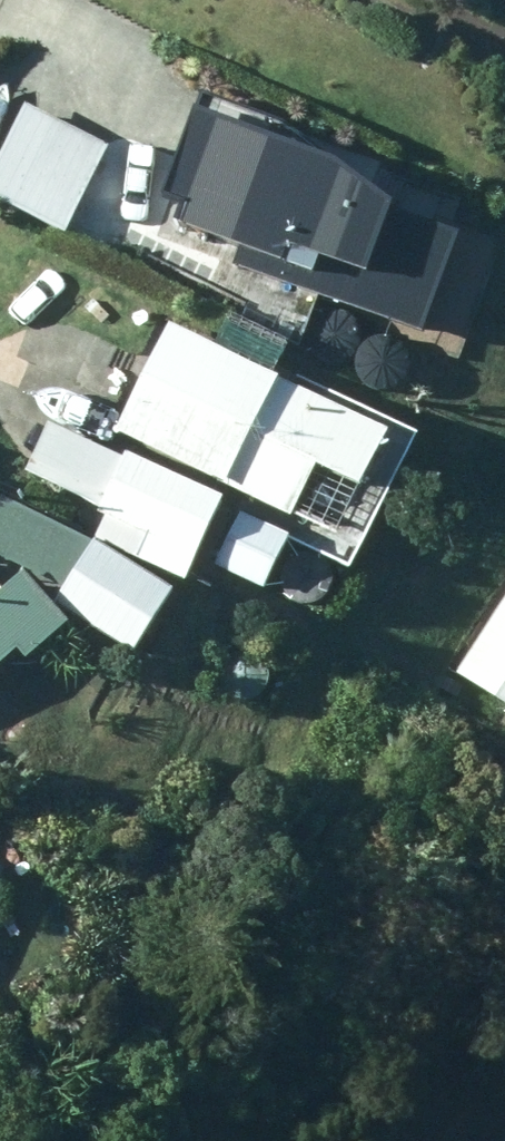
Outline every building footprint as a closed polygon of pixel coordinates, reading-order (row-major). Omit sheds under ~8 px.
[(64,231),(105,145),(19,103),(0,143),(0,201),(64,231)] [(154,239),(412,360),(463,251),(206,130),(154,239)] [(334,537),(387,429),(271,374),(284,350),(225,322),(214,347),(165,322),(114,432),(334,537)] [(144,533),(195,557),(221,502),(48,421),(23,471),(106,511),(95,534),(134,553),(144,533)] [(212,564),(263,590),(289,536),(239,510),(212,564)] [(53,605),(128,653),(169,590),(94,542),(53,605)] [(53,605),(24,572),(0,593),(0,662),(15,649),(24,659),(68,620),(53,605)] [(453,672),(504,704),(504,591),(453,672)]
